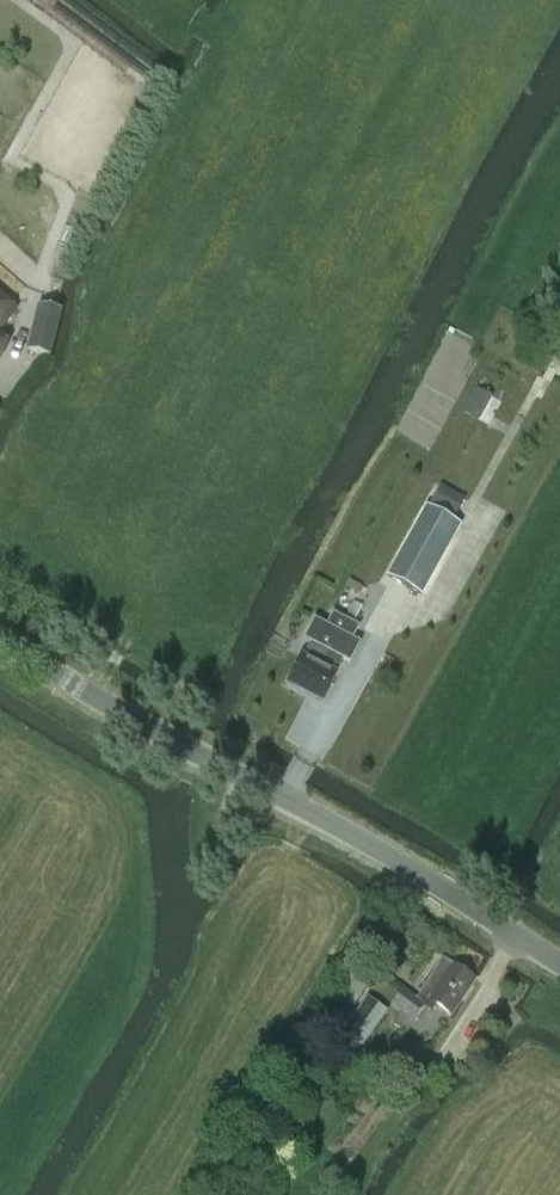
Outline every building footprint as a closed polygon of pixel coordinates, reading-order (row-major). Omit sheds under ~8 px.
[(16,309),(15,308),(0,295),(0,331),(16,309)] [(52,356),(61,309),(37,304),(28,351),(52,356)] [(9,341),(0,337),(0,359),(9,341)] [(476,388),(466,411),(478,417),(488,394),(476,388)] [(427,506),(388,576),(421,595),(461,525),(427,506)] [(350,580),(346,586),(359,593),(362,587),(350,580)] [(303,658),(289,685),(323,701),(336,675),(335,675),(343,659),(350,663),(361,642),(348,636),(354,623),(332,612),(326,625),(314,619),(304,640),(311,643),(303,659),(303,658)] [(386,657),(383,663),(389,666),(393,660),(386,657)] [(453,1015),(476,981),(443,959),(416,1000),(403,990),(392,1006),(404,1014),(396,1027),(408,1035),(425,1008),(433,1013),(438,1005),(453,1015)] [(355,968),(337,994),(355,1006),(372,980),(355,968)] [(363,1046),(388,1012),(368,997),(343,1032),(363,1046)]
